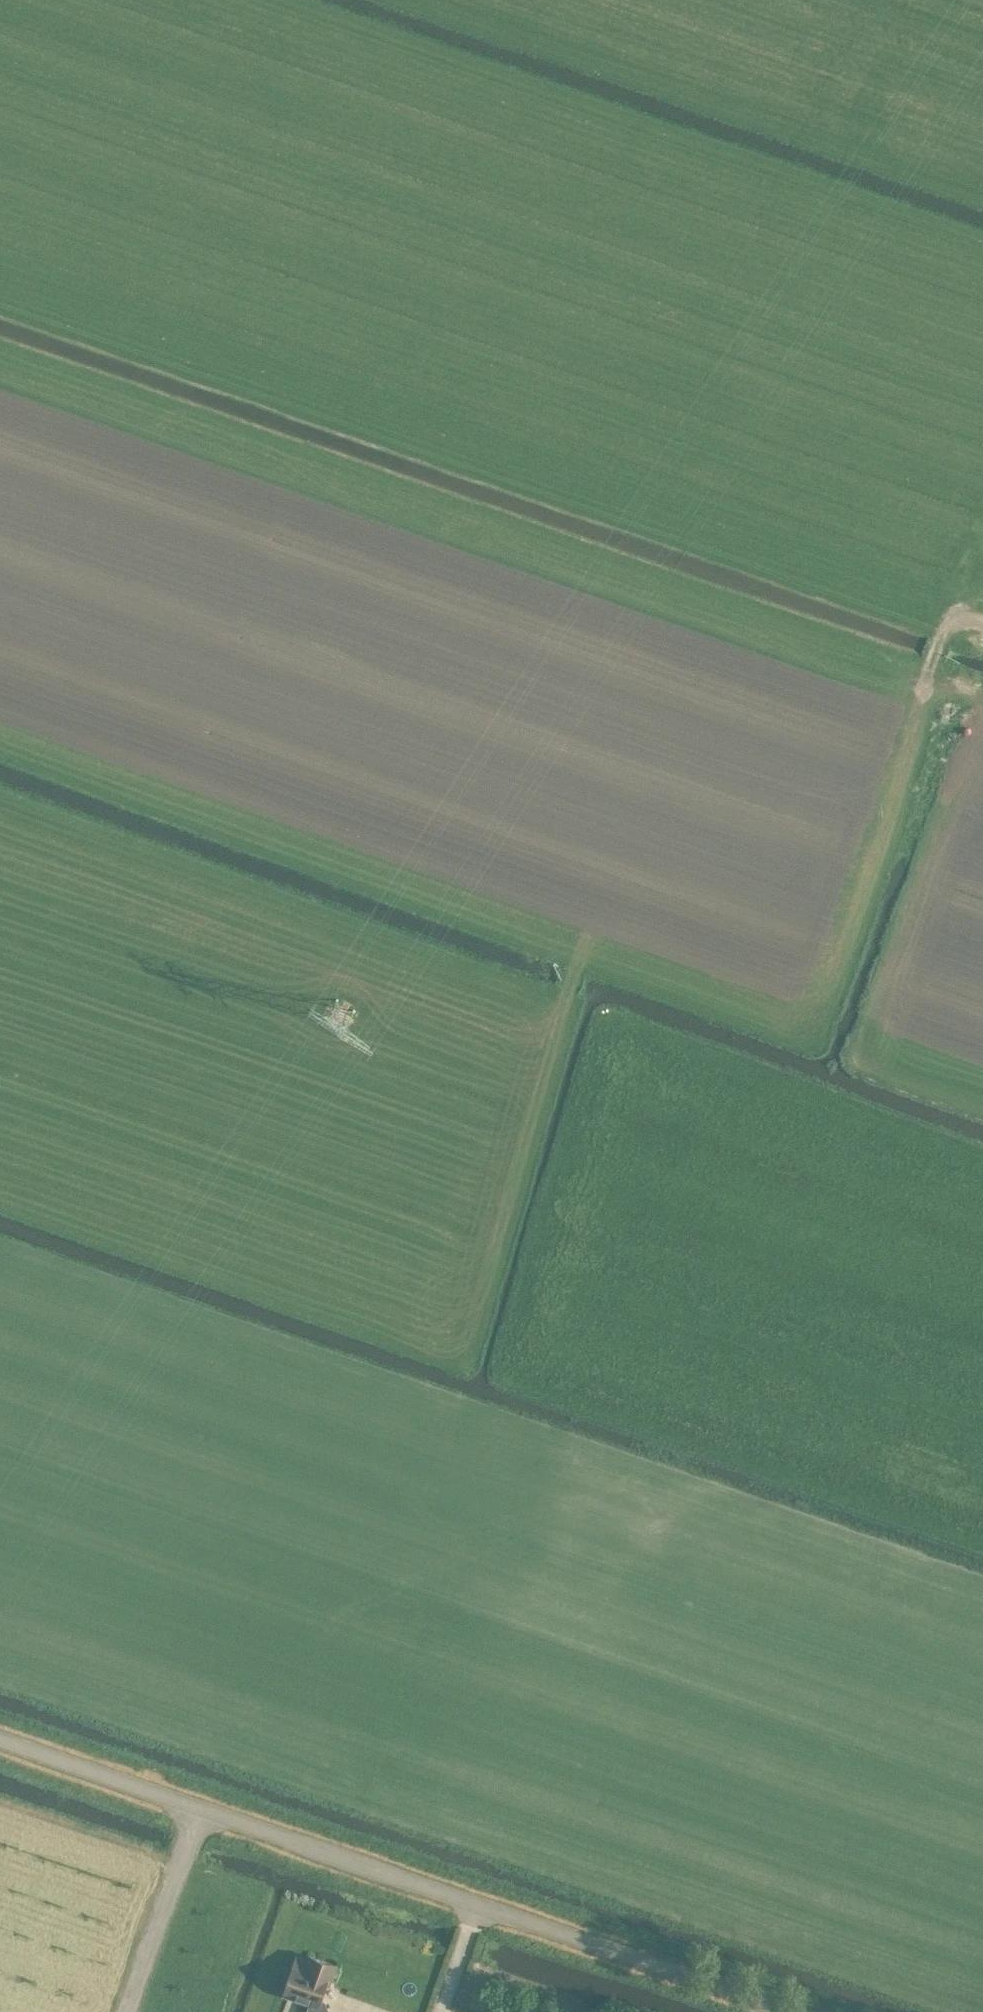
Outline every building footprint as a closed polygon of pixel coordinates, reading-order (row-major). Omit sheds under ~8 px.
[(327,2009),(323,1999),(319,1998),(324,1983),(328,1985),(335,1963),(307,1953),(306,1957),(294,1953),(281,1994),(308,2003),(305,2011),(326,2011),(327,2009)]
